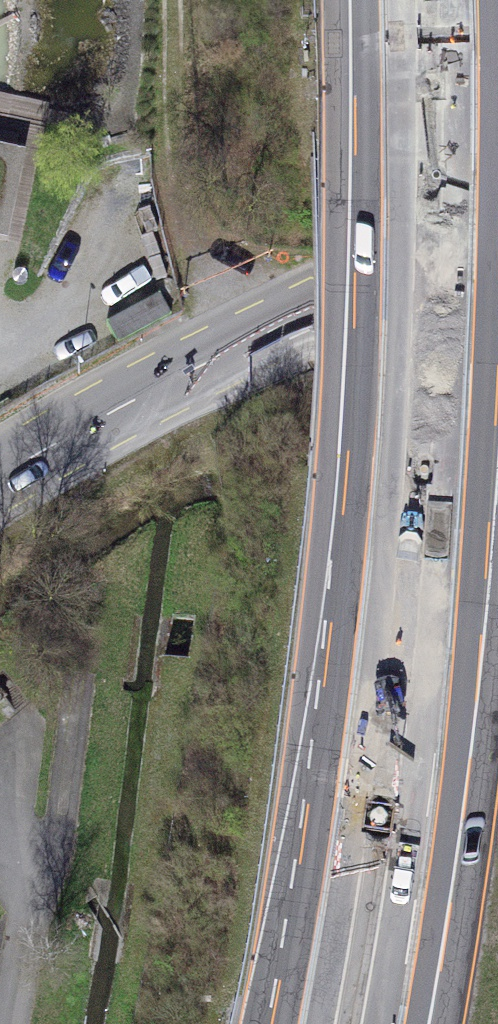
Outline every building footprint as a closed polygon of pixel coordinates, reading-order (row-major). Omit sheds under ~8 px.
[(5,224),(23,147),(0,142),(0,223),(5,224)]
